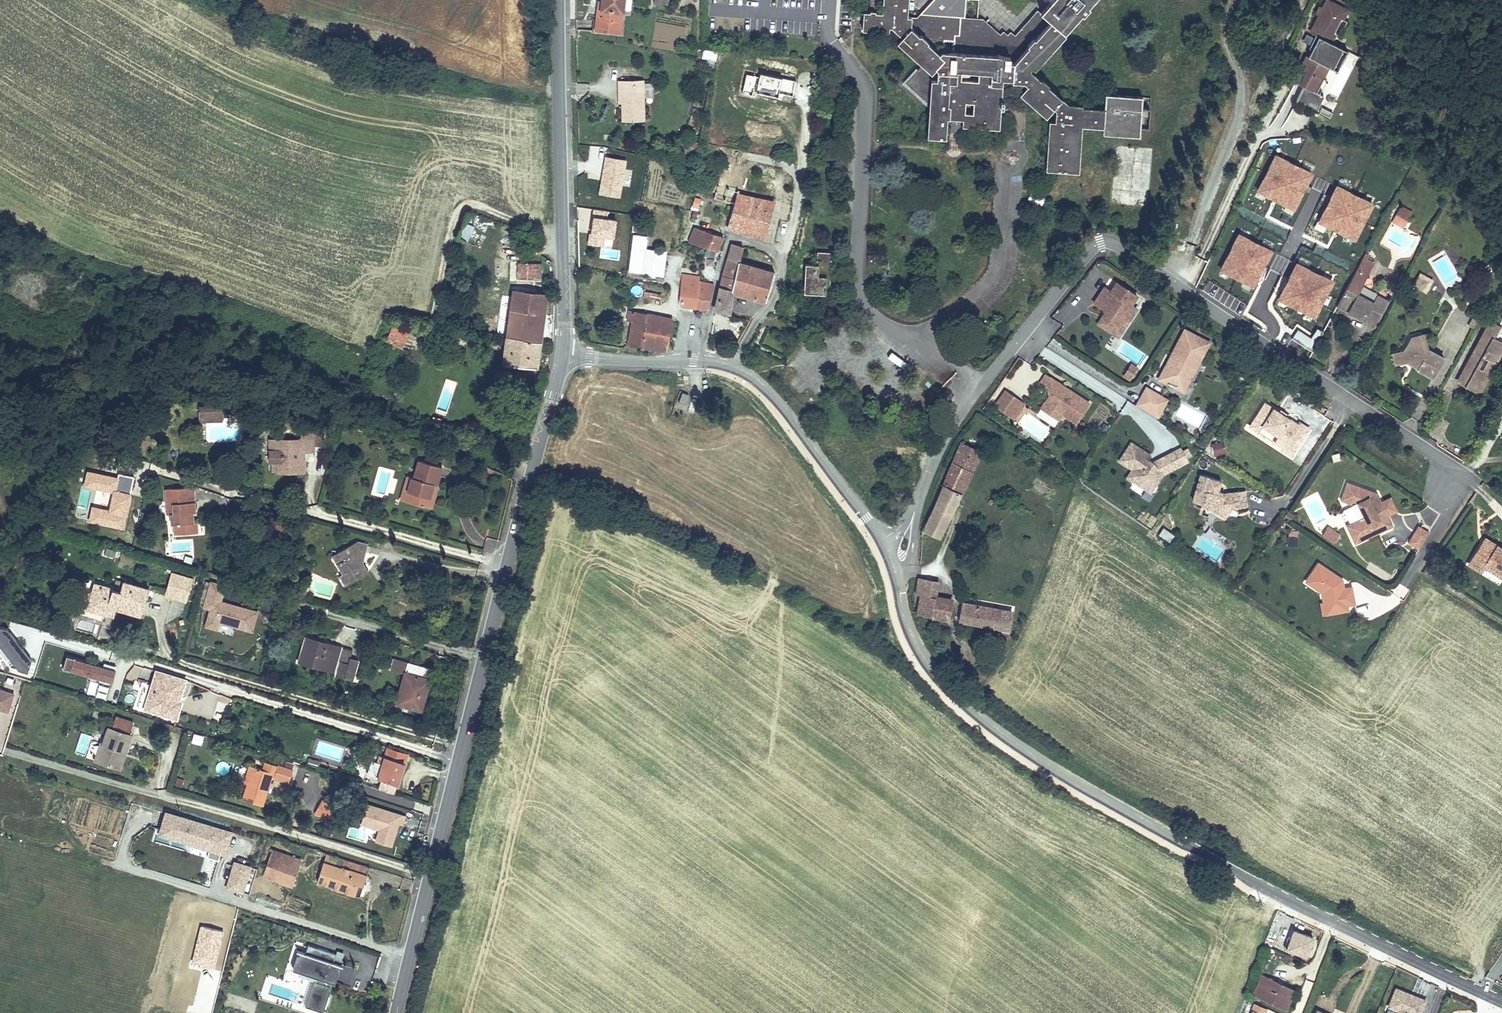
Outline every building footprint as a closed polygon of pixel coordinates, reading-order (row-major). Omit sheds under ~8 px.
[(619,33),(624,0),(602,0),(601,9),(604,9),(603,15),(597,15),(595,30),(619,33)] [(1024,83),(1027,86),(1020,93),(1047,116),(1053,109),(1056,111),(1055,122),(1051,122),(1047,171),(1077,173),(1081,125),(1103,127),(1103,134),(1140,136),(1140,127),(1149,128),(1150,108),(1142,108),(1142,96),(1105,94),(1105,109),(1082,108),(1082,106),(1068,105),(1048,87),(1049,85),(1041,78),(1040,80),(1030,71),(1031,66),(1035,69),(1065,34),(1063,32),(1080,12),(1083,15),(1089,7),(1086,5),(1090,0),(1054,0),(1042,14),(1037,11),(1015,36),(1011,32),(1008,36),(1003,32),(1000,36),(984,22),(964,20),(966,0),(933,0),(917,18),(908,17),(909,0),(884,0),(883,13),(876,12),(876,11),(870,10),(869,12),(865,12),(863,29),(889,31),(889,28),(892,28),(902,37),(898,42),(923,65),(908,82),(931,103),(928,137),(946,138),(947,119),(949,119),(950,109),(963,110),(962,120),(962,127),(1000,129),(1001,108),(1004,108),(1005,101),(1001,101),(1002,80),(1012,80),(1011,82),(1024,83)] [(1300,66),(1292,80),(1305,87),(1297,103),(1309,109),(1309,108),(1317,111),(1324,97),(1320,95),(1321,93),(1319,95),(1317,93),(1324,79),(1322,78),(1328,66),(1331,59),(1324,55),(1331,42),(1343,19),(1337,16),(1341,8),(1329,2),(1325,8),(1322,6),(1317,14),(1321,16),(1313,33),(1317,35),(1310,48),(1313,49),(1303,67),(1300,66)] [(1337,16),(1343,19),(1347,11),(1341,8),(1337,16)] [(1348,51),(1331,42),(1324,55),(1331,59),(1328,66),(1338,71),(1348,51)] [(716,60),(718,51),(703,48),(701,58),(716,60)] [(616,89),(618,120),(639,119),(637,80),(613,81),(613,89),(616,89)] [(1322,108),(1320,113),(1330,118),(1333,113),(1322,108)] [(963,110),(950,109),(949,119),(962,120),(963,110)] [(732,175),(738,176),(741,163),(735,162),(732,175)] [(714,196),(735,202),(738,191),(717,185),(714,196)] [(1263,185),(1248,214),(1260,220),(1274,191),(1263,185)] [(1335,185),(1319,222),(1355,238),(1371,201),(1335,185)] [(1044,200),(1043,191),(1029,193),(1031,202),(1044,200)] [(728,228),(766,239),(775,202),(737,192),(735,202),(728,228)] [(690,217),(695,218),(700,197),(695,196),(690,217)] [(1399,204),(1390,221),(1403,228),(1412,211),(1399,204)] [(1256,266),(1267,276),(1279,262),(1282,263),(1281,268),(1280,272),(1307,285),(1319,262),(1333,260),(1330,235),(1316,237),(1315,226),(1298,228),(1283,220),(1267,252),(1266,251),(1256,266)] [(458,236),(468,239),(473,225),(463,222),(458,236)] [(724,237),(694,227),(688,240),(718,250),(724,237)] [(632,233),(627,271),(663,276),(667,250),(646,247),(648,235),(632,233)] [(738,262),(743,247),(730,244),(726,259),(738,262)] [(803,294),(824,294),(825,283),(822,283),(822,276),(830,277),(831,253),(817,252),(816,265),(805,265),(803,294)] [(1337,306),(1364,321),(1371,308),(1381,313),(1388,301),(1376,295),(1373,302),(1357,294),(1374,262),(1363,257),(1337,306)] [(728,312),(733,292),(732,291),(738,262),(726,259),(719,285),(713,310),(728,312)] [(512,262),(512,280),(544,279),(544,261),(512,262)] [(774,272),(738,262),(732,291),(733,292),(764,303),(774,272)] [(1279,262),(1273,269),(1280,272),(1281,268),(1282,263),(1279,262)] [(1426,293),(1433,279),(1419,272),(1412,285),(1426,293)] [(683,276),(681,306),(696,307),(699,281),(699,277),(683,276)] [(713,284),(699,281),(696,307),(707,308),(713,284)] [(1121,322),(1129,321),(1136,310),(1130,306),(1136,297),(1115,284),(1109,293),(1103,289),(1093,305),(1103,311),(1104,315),(1106,323),(1102,328),(1113,335),(1121,322)] [(494,364),(527,368),(532,327),(537,294),(505,289),(498,333),(494,333),(493,342),(497,342),(494,364)] [(659,302),(659,292),(646,291),(645,301),(659,302)] [(1371,308),(1364,321),(1374,326),(1381,313),(1371,308)] [(673,319),(629,310),(627,318),(632,319),(628,343),(666,350),(673,319)] [(1102,328),(1106,323),(1104,315),(1097,325),(1102,328)] [(1468,326),(1472,329),(1477,322),(1472,319),(1468,326)] [(1118,338),(1129,321),(1121,322),(1113,335),(1118,338)] [(1481,340),(1488,344),(1490,341),(1500,345),(1492,361),(1495,362),(1501,349),(1501,343),(1492,337),(1498,325),(1491,321),(1481,340)] [(1186,332),(1185,331),(1170,358),(1174,360),(1176,356),(1173,354),(1186,332)] [(1193,336),(1186,332),(1173,354),(1176,356),(1174,360),(1170,358),(1159,378),(1166,382),(1166,383),(1173,387),(1173,386),(1181,390),(1193,370),(1187,367),(1189,363),(1192,365),(1205,342),(1198,339),(1199,337),(1193,334),(1193,336)] [(1424,334),(1412,337),(1422,343),(1426,342),(1424,334)] [(384,336),(378,352),(386,355),(391,339),(384,336)] [(1399,351),(1403,363),(1407,362),(1411,361),(1419,365),(1417,368),(1417,369),(1432,378),(1444,358),(1429,350),(1426,342),(1422,343),(1412,337),(1405,350),(1399,351)] [(1481,340),(1458,381),(1479,392),(1495,362),(1492,361),(1500,345),(1490,341),(1488,344),(1481,340)] [(1208,344),(1205,342),(1192,365),(1189,363),(1187,367),(1193,370),(1194,371),(1208,344)] [(1396,365),(1403,363),(1399,351),(1392,353),(1396,365)] [(1128,380),(1135,369),(1130,365),(1123,377),(1128,380)] [(1064,388),(1046,376),(1041,384),(1050,391),(1039,408),(1048,414),(1050,410),(1053,410),(1060,415),(1074,424),(1087,404),(1068,391),(1066,393),(1062,391),(1064,388)] [(1004,390),(990,408),(1005,419),(1018,402),(1004,390)] [(1145,390),(1135,405),(1155,418),(1165,403),(1145,390)] [(682,393),(678,402),(684,405),(688,395),(682,393)] [(1022,405),(1018,402),(1005,419),(1009,422),(1022,405)] [(199,420),(222,421),(223,404),(199,403),(199,420)] [(1276,414),(1263,405),(1247,428),(1256,434),(1260,428),(1265,421),(1272,426),(1268,433),(1276,438),(1271,444),(1280,450),(1282,448),(1291,455),(1304,436),(1294,429),(1296,427),(1283,419),(1276,414)] [(1056,420),(1060,415),(1053,410),(1050,410),(1048,414),(1056,420)] [(1265,421),(1260,428),(1268,433),(1272,426),(1265,421)] [(324,434),(314,434),(314,441),(314,449),(324,449),(324,434)] [(1224,440),(1211,443),(1214,455),(1226,453),(1224,440)] [(301,454),(301,441),(275,441),(275,452),(283,452),(283,463),(277,463),(277,474),(303,473),(303,463),(302,463),(301,454)] [(314,449),(314,441),(301,441),(301,454),(314,454),(314,449)] [(923,530),(940,538),(981,453),(957,441),(954,448),(956,449),(937,497),(923,530)] [(1163,473),(1156,459),(1150,462),(1148,464),(1144,461),(1145,459),(1148,455),(1128,442),(1116,460),(1129,469),(1135,473),(1130,481),(1143,490),(1149,481),(1153,484),(1160,474),(1163,473)] [(1178,448),(1170,453),(1177,466),(1185,462),(1178,448)] [(1291,455),(1282,448),(1280,450),(1279,452),(1288,459),(1291,455)] [(1177,466),(1170,453),(1156,459),(1163,473),(1177,466)] [(1332,455),(1333,462),(1340,460),(1338,453),(1332,455)] [(410,493),(407,502),(424,507),(431,483),(435,485),(440,466),(417,459),(411,477),(409,476),(405,491),(410,493)] [(1135,473),(1129,469),(1124,477),(1130,481),(1135,473)] [(405,491),(409,476),(403,475),(396,499),(407,502),(410,493),(405,491)] [(1217,482),(1197,476),(1189,501),(1198,504),(1197,507),(1215,513),(1214,515),(1221,519),(1227,509),(1242,508),(1241,493),(1221,495),(1214,493),(1217,482)] [(1153,484),(1149,481),(1143,490),(1147,493),(1153,484)] [(428,508),(435,485),(431,483),(424,507),(428,508)] [(1343,486),(1337,504),(1348,508),(1355,523),(1341,529),(1350,548),(1388,531),(1383,520),(1380,513),(1378,512),(1374,514),(1372,511),(1376,509),(1378,507),(1373,497),(1365,501),(1360,499),(1362,493),(1343,486)] [(192,487),(184,488),(184,502),(192,502),(192,487)] [(162,489),(163,504),(172,504),(172,514),(168,514),(169,524),(172,526),(173,535),(195,533),(194,523),(190,523),(190,519),(187,519),(187,513),(193,512),(192,502),(184,502),(184,488),(162,489)] [(1396,514),(1390,501),(1378,507),(1376,509),(1372,511),(1374,514),(1378,512),(1380,513),(1383,520),(1396,514)] [(172,504),(163,504),(163,514),(168,514),(172,514),(172,504)] [(1284,511),(1279,517),(1285,521),(1290,515),(1284,511)] [(1319,533),(1331,540),(1335,533),(1324,525),(1319,533)] [(1429,532),(1419,525),(1408,542),(1418,549),(1429,532)] [(1169,542),(1174,534),(1163,527),(1158,535),(1169,542)] [(1286,545),(1297,546),(1298,530),(1287,530),(1286,545)] [(1485,538),(1481,545),(1492,552),(1496,545),(1485,538)] [(358,556),(361,556),(363,547),(352,544),(332,555),(337,563),(334,565),(340,575),(336,577),(342,587),(363,575),(358,568),(356,564),(358,556)] [(1481,545),(1469,563),(1480,571),(1483,565),(1501,577),(1501,575),(1501,549),(1496,545),(1492,552),(1481,545)] [(337,563),(332,555),(329,557),(334,565),(337,563)] [(1303,581),(1320,592),(1322,602),(1327,601),(1329,612),(1346,608),(1345,603),(1353,601),(1349,585),(1339,587),(1337,581),(1340,581),(1339,578),(1314,563),(1303,581)] [(1501,577),(1483,565),(1480,571),(1498,582),(1501,577)] [(164,595),(187,602),(194,577),(172,570),(164,595)] [(229,583),(211,578),(203,606),(210,608),(204,626),(219,630),(221,623),(254,633),(260,610),(224,601),(229,583)] [(932,596),(935,581),(919,579),(916,594),(921,594),(932,596)] [(131,598),(102,588),(100,594),(82,588),(75,611),(101,619),(103,614),(124,620),(131,598)] [(921,594),(918,613),(929,615),(932,596),(921,594)] [(948,599),(932,596),(929,615),(944,618),(948,599)] [(1327,601),(1322,602),(1319,603),(1322,613),(1329,612),(1327,601)] [(967,611),(968,603),(961,602),(960,610),(967,611)] [(957,621),(1005,630),(1009,611),(968,603),(967,611),(960,610),(957,621)] [(0,620),(0,651),(19,675),(34,663),(0,620)] [(303,636),(301,644),(317,648),(319,642),(303,636)] [(338,648),(319,642),(317,648),(301,644),(295,664),(330,675),(338,648)] [(113,682),(116,667),(69,656),(66,671),(113,682)] [(416,713),(421,694),(427,696),(434,673),(408,666),(395,707),(416,713)] [(185,683),(154,674),(145,706),(174,715),(185,683)] [(10,713),(15,691),(0,687),(0,710),(10,713)] [(427,696),(421,694),(416,713),(421,716),(427,696)] [(229,701),(216,700),(214,715),(227,716),(229,701)] [(130,731),(134,721),(116,714),(112,724),(130,731)] [(94,761),(114,767),(120,751),(124,753),(130,736),(107,728),(102,744),(100,743),(94,761)] [(193,733),(190,742),(201,745),(203,736),(193,733)] [(408,756),(388,750),(383,765),(372,762),(368,778),(398,787),(408,756)] [(119,770),(124,753),(120,751),(114,767),(119,770)] [(308,757),(306,764),(318,768),(320,761),(308,757)] [(217,762),(216,773),(228,774),(229,763),(217,762)] [(252,769),(246,788),(241,803),(260,809),(267,791),(270,791),(272,786),(269,785),(271,776),(274,777),(277,769),(264,765),(261,772),(252,769)] [(246,788),(252,769),(247,767),(240,786),(246,788)] [(329,811),(333,804),(320,798),(312,814),(329,822),(333,813),(329,811)] [(373,841),(392,847),(403,814),(405,815),(406,813),(359,799),(355,811),(362,813),(359,824),(376,829),(373,841)] [(225,857),(232,829),(162,811),(155,839),(225,857)] [(357,897),(367,867),(325,855),(316,883),(357,897)] [(233,860),(224,888),(243,893),(251,865),(233,860)] [(277,873),(298,879),(301,868),(279,862),(277,873)] [(298,879),(277,873),(273,885),(294,892),(298,879)] [(1309,958),(1316,939),(1296,932),(1293,940),(1291,939),(1287,949),(1309,958)] [(337,981),(347,950),(337,948),(336,951),(309,942),(306,950),(298,948),(292,968),(299,970),(298,974),(314,979),(305,1005),(324,1011),(333,980),(337,981)] [(1294,990),(1262,976),(1254,993),(1285,1008),(1294,990)] [(1396,986),(1389,1005),(1398,1009),(1396,1012),(1420,1012),(1426,998),(1416,994),(1415,996),(1412,995),(1412,993),(1396,986)]
